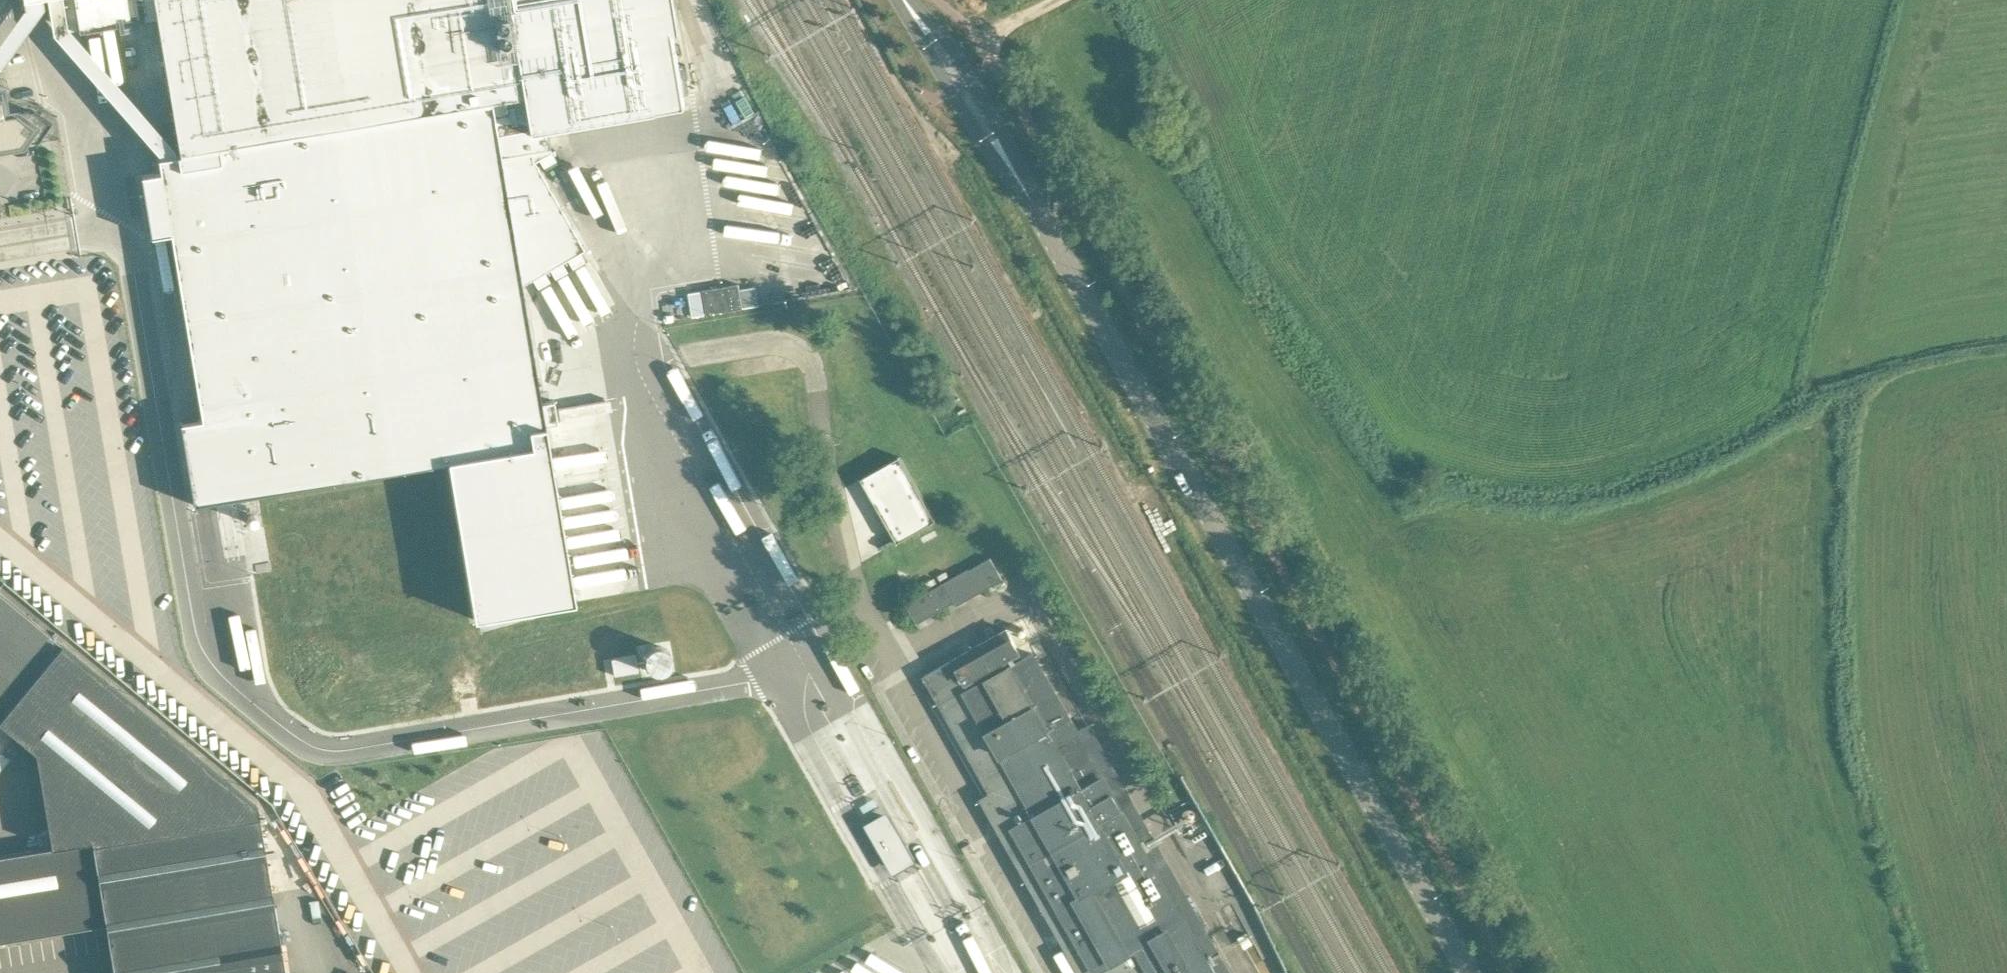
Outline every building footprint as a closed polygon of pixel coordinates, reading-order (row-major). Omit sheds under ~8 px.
[(169,95),(179,152),(154,156),(158,175),(140,178),(150,237),(168,234),(199,419),(177,423),(191,505),(447,462),(474,619),(575,602),(545,425),(557,423),(553,401),(541,403),(521,285),(585,249),(535,159),(553,150),(550,145),(547,125),(528,128),(519,76),(537,72),(525,0),(154,0),(169,95)] [(39,142),(45,133),(52,123),(34,110),(6,115),(1,89),(0,89),(0,149),(39,142)] [(935,521),(899,459),(861,480),(897,542),(935,521)] [(990,556),(969,568),(982,591),(1004,580),(997,569),(990,556)] [(918,597),(915,599),(927,618),(954,602),(956,606),(968,599),(955,576),(935,587),(918,597)] [(31,752),(47,848),(92,841),(92,844),(259,816),(257,806),(61,644),(0,593),(0,727),(31,752)] [(1043,647),(1023,658),(1006,628),(952,659),(953,659),(923,676),(990,793),(994,791),(1097,972),(1231,972),(1043,647)] [(642,677),(674,672),(669,639),(635,644),(636,651),(611,655),(614,673),(641,669),(642,677)] [(594,948),(586,943),(568,844),(539,826),(536,808),(531,817),(517,809),(523,799),(502,803),(500,792),(509,790),(493,780),(443,790),(448,815),(443,823),(452,828),(440,847),(425,850),(425,847),(407,875),(397,869),(398,876),(409,883),(426,972),(598,972),(594,948)] [(890,814),(866,827),(896,877),(897,876),(916,865),(919,864),(890,814)] [(105,924),(113,972),(285,972),(259,816),(92,844),(92,841),(47,848),(0,856),(0,941),(105,924)]
